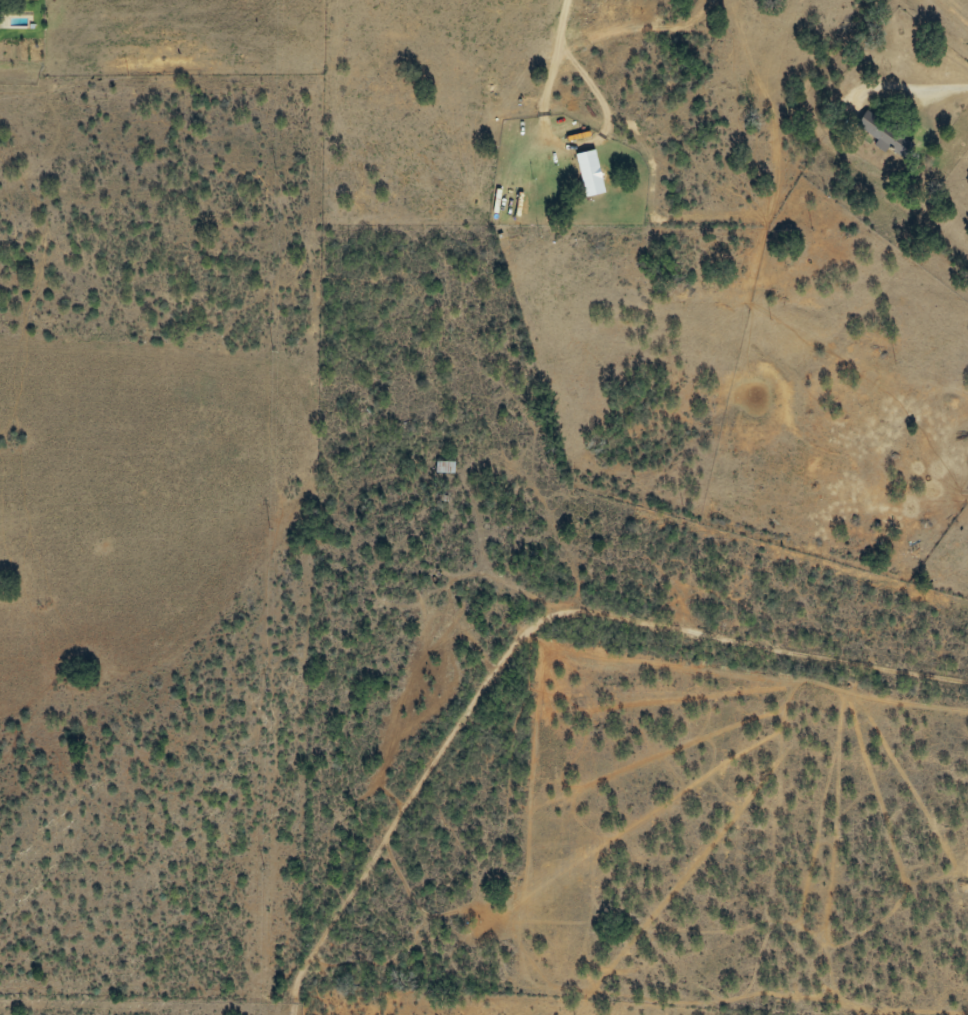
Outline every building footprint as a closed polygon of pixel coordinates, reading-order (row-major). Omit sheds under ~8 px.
[(912,144),(869,108),(854,126),(885,153),(890,147),(901,156),(912,144)] [(605,193),(596,149),(577,153),(586,197),(605,193)] [(436,473),(455,473),(455,461),(436,461),(436,473)]
